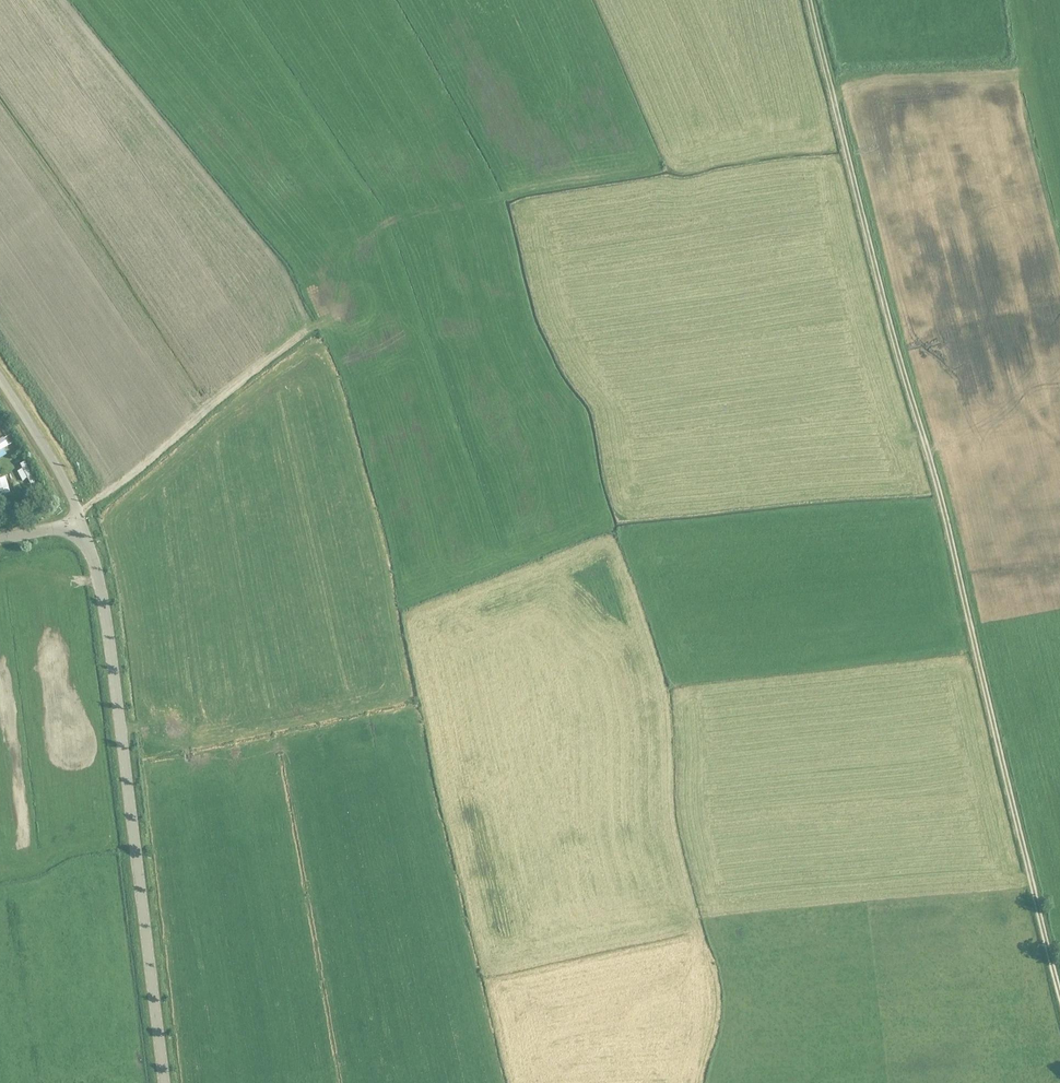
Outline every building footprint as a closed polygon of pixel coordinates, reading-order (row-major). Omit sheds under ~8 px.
[(18,463),(14,465),(18,475),(24,473),(26,479),(32,476),(22,455),(16,458),(18,463)]
